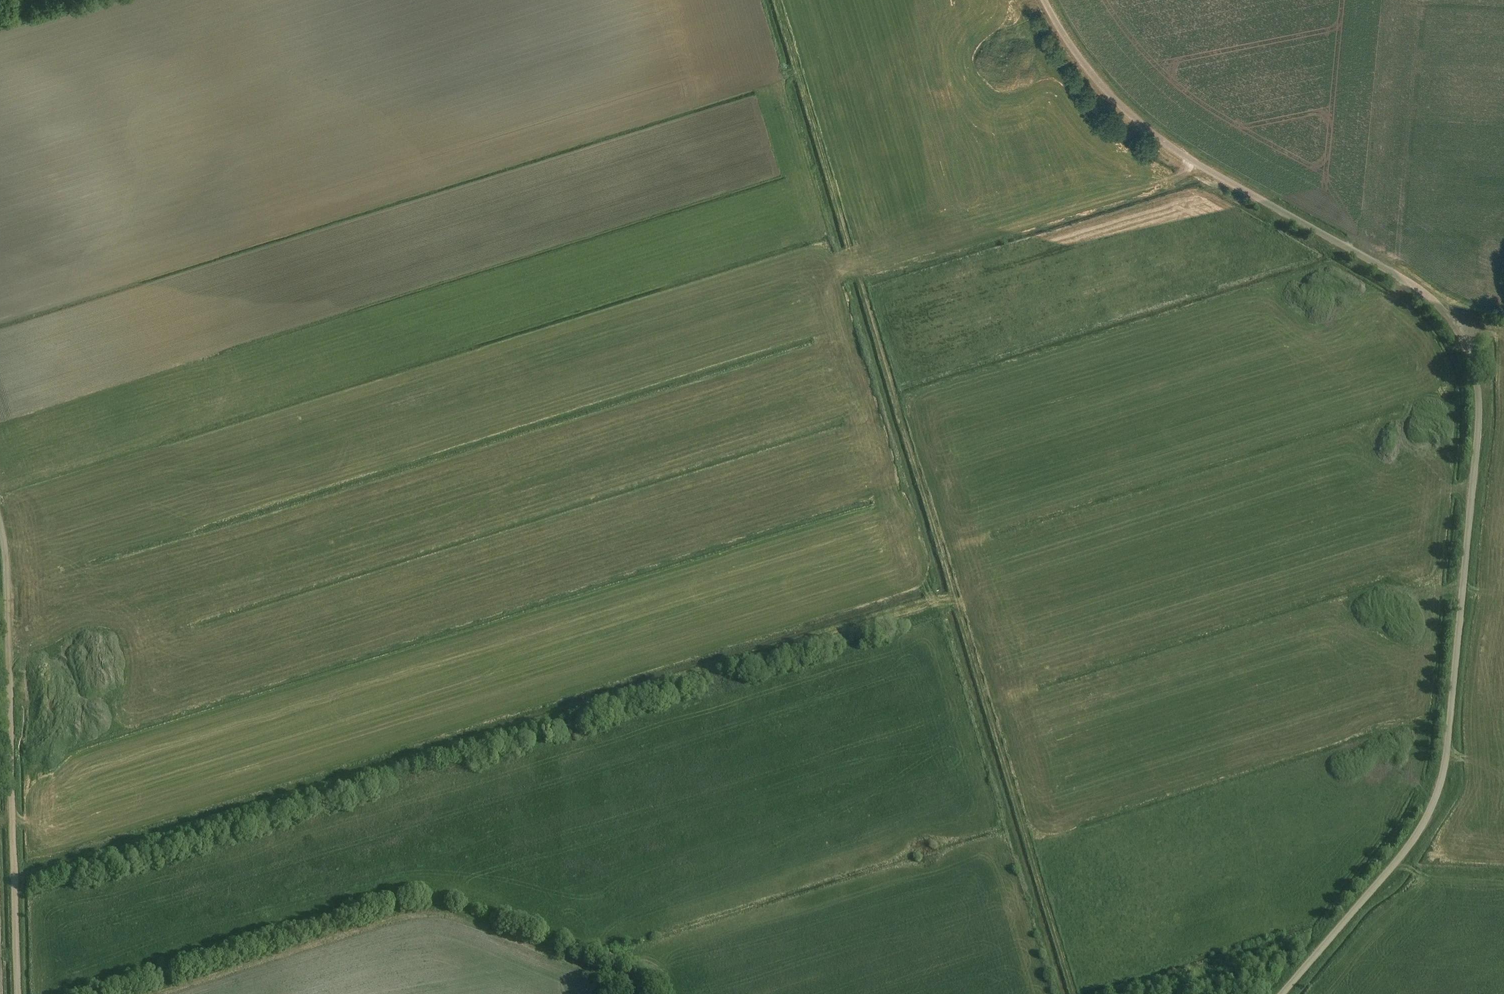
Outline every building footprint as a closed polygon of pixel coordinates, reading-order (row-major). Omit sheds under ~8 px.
[(1423,323),(1421,322),(1423,317),(1410,311),(1405,322),(1420,329),(1423,323)]
